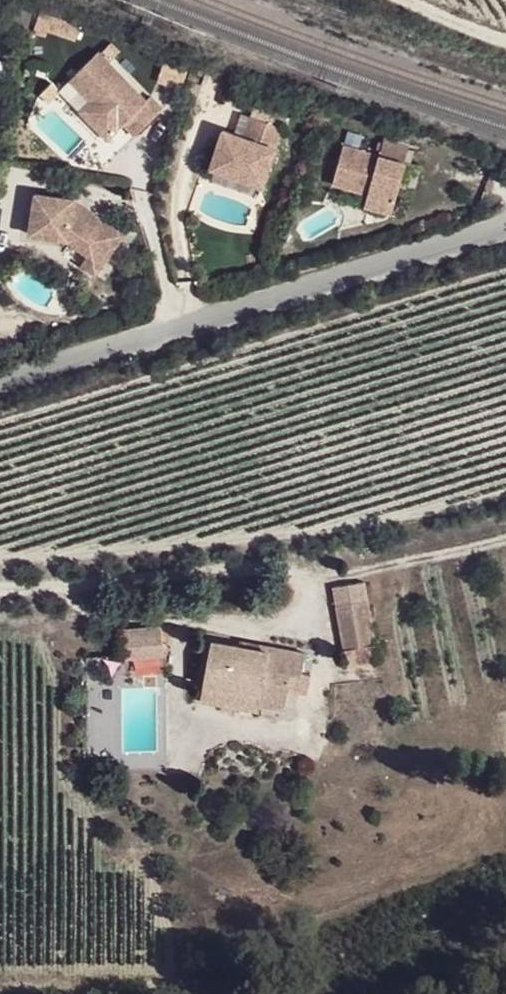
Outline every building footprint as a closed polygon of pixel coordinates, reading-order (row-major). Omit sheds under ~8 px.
[(152,101),(103,53),(79,77),(104,103),(87,119),(110,142),(127,126),(138,137),(167,109),(156,97),(152,101)] [(81,113),(87,119),(104,103),(79,77),(72,83),(92,102),(81,113)] [(268,188),(287,131),(253,120),(247,139),(226,133),(214,172),(268,188)] [(384,157),(349,148),(336,186),(371,196),(368,208),(396,216),(411,164),(421,167),(426,147),(389,137),(384,157)] [(77,200),(39,195),(33,237),(72,242),(90,254),(107,266),(129,235),(87,208),(77,206),(77,200)] [(101,277),(107,266),(90,254),(83,266),(101,277)] [(376,643),(364,582),(333,588),(345,649),(376,643)] [(122,642),(163,637),(162,626),(120,630),(122,642)] [(164,653),(163,637),(122,642),(123,657),(164,653)] [(261,693),(260,706),(286,710),(292,674),(301,676),(306,652),(271,646),(270,651),(212,641),(204,683),(261,693)] [(259,711),(260,706),(261,693),(204,683),(200,701),(259,711)]
